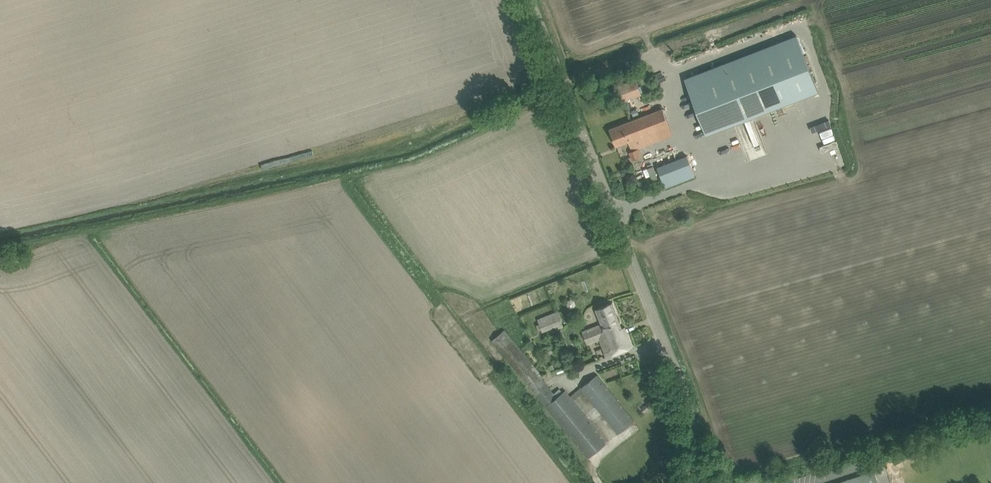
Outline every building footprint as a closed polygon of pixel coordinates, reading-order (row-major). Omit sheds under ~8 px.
[(706,134),(734,124),(753,116),(818,91),(800,44),(726,73),(722,64),(684,78),(706,134)] [(618,86),(624,101),(629,99),(628,96),(635,93),(636,96),(642,94),(636,79),(618,86)] [(663,108),(619,125),(610,129),(616,146),(629,141),(632,151),(629,152),(633,160),(642,157),(639,149),(673,135),(663,108)] [(657,167),(665,188),(695,176),(687,155),(657,167)] [(587,345),(594,342),(600,340),(606,356),(632,346),(627,334),(625,335),(612,302),(603,306),(596,309),(601,324),(582,331),(587,345)] [(538,319),(542,329),(543,331),(547,329),(554,326),(555,328),(562,325),(556,311),(542,317),(538,319)] [(492,340),(535,392),(546,383),(503,331),(492,340)] [(581,387),(570,396),(566,390),(557,397),(546,383),(535,392),(589,458),(608,442),(592,422),(588,418),(573,400),(584,391),(619,434),(635,421),(597,375),(581,388),(581,387)] [(646,404),(641,408),(645,412),(650,408),(646,404)] [(873,471),(837,482),(877,482),(873,471)]
